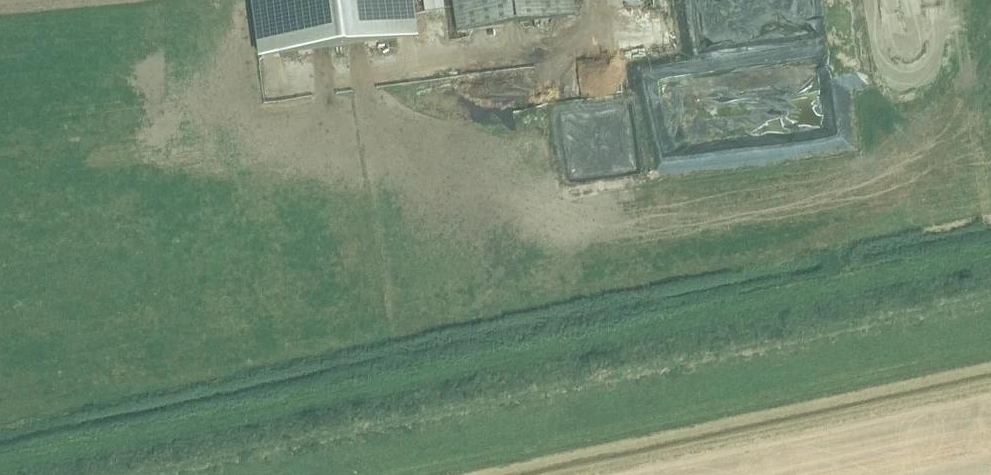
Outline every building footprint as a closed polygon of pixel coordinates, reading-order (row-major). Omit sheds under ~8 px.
[(262,59),(415,39),(410,0),(254,0),(262,59)] [(574,18),(571,0),(454,0),(459,33),(574,18)] [(729,94),(732,50),(749,31),(752,31),(780,0),(696,0),(695,16),(708,28),(707,35),(686,59),(691,63),(690,74),(699,82),(697,111),(694,114),(693,130),(703,138),(706,92),(729,94)]
